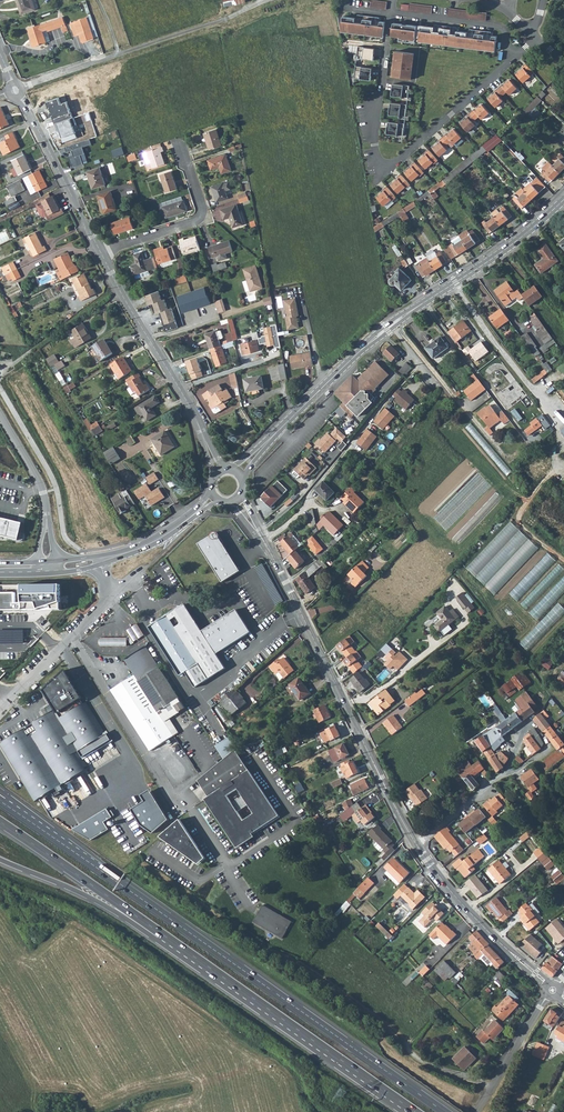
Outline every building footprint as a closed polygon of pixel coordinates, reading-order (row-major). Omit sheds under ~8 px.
[(17,1),(19,0),(23,12),(35,8),(32,0),(17,0),(17,1)] [(387,2),(371,0),(371,3),(370,8),(386,10),(387,2)] [(433,6),(410,3),(410,5),(409,11),(432,14),(433,6)] [(487,13),(448,8),(448,16),(486,21),(487,17),(487,13)] [(355,18),(343,16),(341,29),(383,34),(385,21),(381,21),(380,25),(372,24),(373,16),(364,15),(363,23),(355,22),(355,18)] [(77,23),(82,36),(84,44),(96,39),(93,32),(90,23),(89,19),(77,23)] [(52,20),(27,29),(33,46),(44,42),(41,31),(46,30),(46,31),(55,28),(52,20)] [(96,39),(99,38),(94,22),(90,23),(93,32),(96,39)] [(72,24),(77,38),(82,36),(77,23),(72,24)] [(393,23),(392,35),(400,36),(400,38),(415,40),(417,26),(393,23)] [(421,26),(419,39),(495,49),(497,36),(493,35),(492,39),(484,38),(484,34),(485,30),(476,29),(475,37),(467,36),(467,32),(458,31),(458,35),(449,34),(450,26),(442,25),(441,33),(432,32),(433,28),(421,26)] [(364,47),(358,46),(356,58),(373,60),(374,56),(372,56),(372,53),(374,53),(374,49),(364,47)] [(414,53),(397,51),(393,76),(410,78),(414,53)] [(526,63),(515,72),(524,82),(531,75),(529,72),(532,69),(526,63)] [(361,67),(355,66),(354,78),(370,80),(371,76),(369,75),(370,72),(371,73),(372,68),(361,67)] [(498,87),(504,94),(507,91),(510,94),(518,88),(509,78),(498,87)] [(392,91),(391,96),(408,97),(409,85),(403,85),(393,84),(392,88),(394,88),(393,91),(392,91)] [(487,97),(496,107),(503,100),(501,97),(504,94),(498,87),(487,97)] [(538,96),(541,99),(542,100),(548,93),(544,89),(542,91),(538,96)] [(541,99),(538,96),(531,103),(524,110),(527,112),(528,114),(535,107),(534,106),(541,99)] [(58,97),(46,100),(54,123),(69,117),(73,116),(66,100),(60,103),(58,97)] [(391,110),(390,110),(389,115),(406,117),(407,105),(401,104),(391,103),(390,107),(392,108),(391,110)] [(481,103),(470,112),(476,119),(479,116),(482,119),(490,112),(481,103)] [(0,107),(0,129),(10,124),(1,107),(0,107)] [(476,119),(470,112),(459,122),(471,135),(478,128),(473,122),(476,119)] [(69,117),(54,123),(62,143),(77,137),(69,117)] [(399,123),(389,122),(388,127),(389,127),(389,130),(387,130),(387,134),(404,136),(405,124),(399,123)] [(453,127),(442,137),(448,143),(452,140),(454,144),(462,137),(453,127)] [(216,129),(203,133),(205,137),(202,139),(203,141),(206,140),(209,149),(221,145),(216,129)] [(6,135),(7,136),(8,139),(0,143),(0,146),(4,154),(18,147),(15,141),(17,140),(13,132),(6,135)] [(448,143),(442,137),(431,146),(440,156),(448,149),(445,146),(448,143)] [(68,156),(72,168),(83,164),(80,156),(85,154),(83,147),(91,144),(89,138),(64,147),(67,152),(71,151),(72,155),(68,156)] [(492,144),(489,140),(483,145),(486,149),(492,144)] [(231,152),(243,148),(242,144),(229,148),(231,152)] [(473,161),(487,150),(486,149),(483,145),(474,152),(469,156),(473,161)] [(147,152),(143,153),(146,164),(148,170),(166,164),(164,159),(162,160),(160,153),(162,152),(164,151),(163,146),(162,147),(154,149),(147,151),(147,152)] [(428,149),(418,159),(426,168),(433,162),(434,163),(438,160),(428,149)] [(519,151),(516,155),(521,160),(524,157),(519,151)] [(552,165),(559,172),(563,168),(563,167),(563,166),(563,157),(560,153),(557,156),(559,159),(552,165)] [(25,154),(13,160),(16,167),(11,169),(15,176),(19,174),(20,175),(32,169),(25,154)] [(226,154),(208,160),(211,169),(220,167),(222,173),(231,170),(226,154)] [(459,172),(473,161),(469,156),(456,168),(459,172)] [(404,171),(412,181),(419,174),(420,176),(424,172),(414,161),(404,171)] [(554,178),(559,172),(552,165),(548,161),(541,168),(544,170),(541,173),(550,182),(553,179),(552,178),(553,177),(554,178)] [(99,167),(86,171),(92,188),(104,184),(99,167)] [(446,184),(459,172),(456,168),(442,179),(445,183),(446,184)] [(47,186),(39,170),(23,178),(32,194),(47,186)] [(172,171),(161,175),(167,191),(178,188),(172,171)] [(400,174),(390,183),(398,193),(405,187),(406,188),(410,185),(400,174)] [(523,189),(525,191),(532,199),(536,195),(536,194),(538,192),(538,193),(546,186),(537,177),(530,183),(523,189)] [(440,187),(445,183),(442,179),(437,183),(439,186),(440,187)] [(25,190),(20,180),(16,182),(7,186),(12,196),(25,190)] [(223,183),(212,187),(217,202),(228,198),(226,191),(231,189),(229,183),(224,184),(223,183)] [(439,186),(437,183),(428,190),(430,193),(434,199),(438,196),(434,190),(439,186)] [(386,186),(375,196),(384,205),(391,199),(392,200),(396,197),(386,186)] [(526,204),(532,199),(525,191),(523,189),(521,187),(516,192),(520,196),(518,198),(516,196),(513,198),(521,208),(524,205),(523,204),(525,203),(526,204)] [(416,205),(430,193),(428,190),(420,196),(413,201),(416,205)] [(109,191),(98,195),(104,212),(116,208),(109,191)] [(40,197),(42,201),(52,196),(50,192),(40,197)] [(53,195),(52,196),(42,201),(37,204),(38,208),(40,213),(43,216),(47,215),(50,220),(65,213),(62,208),(60,209),(53,195)] [(183,200),(163,207),(166,217),(187,210),(183,200)] [(405,212),(416,205),(413,201),(397,212),(399,215),(404,221),(408,218),(405,212)] [(236,205),(221,210),(224,219),(230,218),(233,227),(243,224),(236,205)] [(496,209),(491,213),(494,217),(500,224),(506,220),(505,219),(507,217),(508,218),(511,216),(503,205),(500,208),(502,210),(499,213),(496,209)] [(383,226),(399,215),(397,212),(381,222),(383,226)] [(130,217),(112,223),(116,234),(134,228),(130,217)] [(495,229),(500,224),(494,217),(486,222),(484,220),(481,222),(489,233),(493,230),(492,229),(494,228),(495,229)] [(375,231),(383,226),(381,222),(377,225),(374,226),(375,231)] [(376,235),(385,229),(383,226),(375,231),(376,235)] [(466,229),(458,235),(462,239),(468,248),(474,244),(473,243),(475,241),(476,242),(479,240),(472,229),(468,231),(466,229)] [(36,232),(25,238),(35,256),(47,250),(45,245),(43,246),(36,232)] [(183,238),(179,239),(184,253),(200,248),(196,236),(184,240),(183,238)] [(462,252),(468,248),(462,239),(454,245),(452,242),(449,244),(456,256),(460,253),(459,252),(461,251),(462,252)] [(229,240),(209,246),(213,257),(216,256),(218,261),(228,259),(226,253),(233,250),(229,240)] [(558,261),(545,244),(537,250),(543,259),(535,265),(541,274),(558,261)] [(398,256),(402,254),(396,245),(392,247),(398,256)] [(160,247),(154,249),(159,264),(176,258),(172,246),(161,250),(160,247)] [(441,266),(443,264),(447,262),(439,251),(436,253),(434,254),(432,252),(426,256),(427,257),(429,261),(435,269),(441,266)] [(59,257),(68,277),(79,271),(77,265),(74,266),(74,265),(74,264),(69,252),(59,257)] [(148,270),(156,268),(152,258),(144,260),(142,252),(134,255),(137,264),(131,266),(134,275),(140,273),(148,270)] [(55,270),(60,280),(68,277),(59,257),(55,259),(59,268),(55,270)] [(419,262),(420,264),(420,263),(422,266),(429,261),(427,257),(419,262)] [(217,262),(212,264),(214,271),(227,266),(226,261),(217,264),(217,262)] [(423,277),(435,269),(429,261),(422,266),(420,263),(420,264),(416,266),(423,277)] [(1,274),(3,277),(6,275),(18,269),(14,262),(3,268),(5,272),(1,274)] [(256,264),(244,269),(252,291),(264,287),(256,264)] [(412,279),(401,268),(391,278),(390,279),(390,280),(390,281),(390,282),(390,283),(391,283),(393,284),(394,284),(395,283),(396,283),(402,289),(412,279)] [(22,277),(18,269),(6,275),(8,280),(12,279),(13,281),(22,277)] [(85,273),(73,279),(81,294),(79,295),(82,300),(97,293),(94,288),(93,288),(90,283),(89,284),(87,280),(88,279),(85,273)] [(175,278),(177,284),(188,281),(186,274),(175,278)] [(514,299),(521,294),(518,290),(515,292),(507,282),(494,291),(506,306),(512,302),(509,298),(511,296),(514,299)] [(535,286),(522,295),(529,306),(543,296),(535,286)] [(205,287),(178,296),(184,312),(210,303),(205,287)] [(158,290),(144,295),(148,305),(152,303),(162,300),(158,290)] [(266,306),(273,304),(271,296),(264,299),(266,306)] [(165,299),(162,300),(152,303),(156,313),(160,312),(168,309),(165,299)] [(222,299),(214,301),(218,313),(226,310),(222,299)] [(295,299),(284,300),(287,318),(285,318),(286,331),(297,330),(296,318),(298,318),(295,299)] [(172,308),(168,309),(160,312),(164,323),(163,323),(165,332),(178,328),(172,308)] [(498,329),(509,321),(501,309),(489,318),(498,329)] [(545,345),(553,339),(535,313),(529,318),(538,330),(536,332),(545,345)] [(239,339),(238,336),(233,317),(228,318),(232,333),(234,340),(239,339)] [(83,320),(71,327),(75,334),(71,336),(75,344),(92,334),(83,320)] [(471,332),(464,321),(449,333),(457,343),(471,332)] [(280,346),(276,324),(270,325),(263,327),(265,335),(262,335),(261,337),(259,338),(260,343),(266,342),(267,346),(275,344),(275,346),(280,346)] [(206,334),(210,348),(221,345),(219,339),(223,338),(224,337),(222,331),(221,330),(217,332),(216,330),(206,334)] [(527,334),(522,338),(528,346),(535,355),(536,354),(539,352),(532,343),(533,342),(527,334)] [(449,348),(441,337),(426,348),(434,359),(449,348)] [(547,348),(556,343),(553,339),(545,345),(540,349),(543,354),(549,350),(547,348)] [(105,340),(93,347),(99,356),(97,357),(100,362),(114,354),(105,340)] [(226,348),(235,345),(234,340),(228,342),(221,345),(210,348),(216,366),(227,362),(223,348),(226,347),(226,348)] [(257,340),(240,344),(243,354),(260,350),(257,340)] [(489,352),(481,341),(471,349),(468,346),(463,350),(466,356),(470,353),(476,362),(489,352)] [(392,362),(399,354),(392,346),(384,354),(392,362)] [(307,366),(313,365),(311,353),(290,356),(292,369),(304,367),(305,366),(307,365),(307,366)] [(55,365),(59,362),(55,355),(46,360),(51,367),(55,365)] [(124,357),(111,365),(119,379),(132,371),(124,357)] [(197,358),(185,361),(192,380),(203,376),(197,358)] [(353,376),(335,394),(344,402),(341,406),(335,412),(341,417),(346,412),(349,415),(351,418),(356,413),(359,416),(372,403),(367,398),(376,389),(376,388),(390,374),(376,362),(357,381),(353,376)] [(406,363),(399,371),(405,376),(412,368),(406,363)] [(552,370),(547,363),(543,366),(545,369),(548,373),(552,370)] [(281,379),(287,378),(284,364),(278,364),(281,379)] [(545,369),(532,379),(535,383),(548,373),(545,369)] [(141,376),(139,372),(126,379),(131,387),(134,393),(137,391),(139,396),(150,389),(147,384),(145,385),(139,377),(141,376)] [(233,389),(237,389),(235,373),(228,375),(230,387),(232,387),(233,389)] [(261,377),(244,380),(245,391),(258,389),(258,391),(263,390),(261,377)] [(471,401),(486,389),(479,380),(476,382),(464,391),(471,401)] [(76,386),(74,383),(64,389),(67,393),(71,391),(70,390),(76,386)] [(219,385),(201,395),(205,401),(206,400),(210,405),(213,410),(211,411),(213,414),(215,414),(225,408),(223,405),(227,403),(226,401),(231,398),(226,390),(222,393),(221,391),(222,390),(219,385)] [(559,395),(553,387),(546,392),(553,400),(559,395)] [(394,394),(397,397),(402,391),(399,388),(394,394)] [(407,392),(404,389),(402,391),(397,397),(395,399),(405,409),(414,400),(407,393),(407,392)] [(156,396),(136,409),(141,417),(144,415),(148,421),(156,415),(153,409),(161,404),(156,396)] [(563,411),(563,399),(561,396),(554,401),(563,411)] [(504,425),(510,420),(503,411),(497,415),(496,416),(492,412),(494,410),(490,405),(487,408),(486,407),(478,413),(482,419),(483,418),(484,420),(490,428),(501,420),(504,425)] [(385,408),(374,421),(383,430),(395,416),(385,408)] [(519,421),(523,418),(516,408),(511,412),(519,421)] [(90,431),(93,429),(100,425),(98,421),(91,426),(86,419),(83,420),(90,431)] [(531,425),(524,431),(527,436),(541,425),(536,419),(530,424),(531,425)] [(113,422),(106,426),(109,431),(115,428),(113,422)] [(104,431),(100,425),(93,429),(90,431),(93,437),(104,431)] [(317,444),(325,452),(336,440),(337,438),(341,442),(346,436),(337,428),(330,435),(328,433),(317,444)] [(367,429),(356,444),(366,451),(377,437),(367,429)] [(165,431),(151,439),(161,455),(175,447),(165,431)] [(115,451),(113,447),(103,453),(105,456),(115,451)] [(115,451),(105,456),(111,465),(120,459),(115,451)] [(306,458),(294,470),(295,471),(300,476),(304,480),(306,477),(306,475),(308,473),(309,474),(310,475),(317,468),(306,458)] [(154,473),(146,478),(148,481),(150,485),(159,480),(154,473)] [(287,490),(278,481),(264,494),(266,496),(264,498),(263,499),(270,508),(287,490)] [(335,492),(324,482),(316,490),(327,500),(335,492)] [(146,483),(134,490),(139,498),(145,495),(151,505),(164,496),(159,488),(157,487),(151,491),(148,486),(146,483)] [(356,491),(351,487),(341,498),(345,501),(343,503),(354,513),(364,502),(354,493),(356,491)] [(126,489),(119,494),(122,499),(129,495),(126,489)] [(126,510),(135,504),(129,495),(122,499),(119,494),(111,498),(121,514),(126,511),(126,510)] [(291,499),(284,504),(287,507),(293,502),(291,499)] [(313,531),(316,534),(319,532),(318,529),(317,525),(315,519),(313,509),(306,515),(316,528),(313,531)] [(330,512),(317,525),(318,529),(319,532),(324,526),(334,535),(344,526),(330,512)] [(7,538),(7,539),(17,542),(19,542),(20,541),(21,541),(22,540),(23,539),(24,537),(24,534),(19,533),(22,523),(0,518),(0,536),(7,538)] [(539,548),(511,522),(467,568),(496,594),(539,548)] [(216,532),(197,544),(221,582),(240,570),(216,532)] [(280,543),(290,555),(299,547),(291,538),(294,535),(292,533),(286,538),(280,543)] [(286,538),(283,534),(278,539),(280,543),(286,538)] [(302,545),(294,535),(291,538),(299,547),(302,545)] [(323,549),(312,536),(307,541),(309,544),(308,545),(316,555),(323,549)] [(378,547),(377,545),(375,547),(374,546),(371,549),(370,549),(366,553),(369,556),(378,547)] [(308,558),(305,555),(302,557),(297,551),(288,559),(297,568),(305,561),(308,558)] [(548,553),(510,593),(518,600),(556,560),(548,553)] [(326,565),(320,558),(297,580),(299,583),(306,593),(316,587),(309,577),(308,576),(311,573),(312,574),(322,566),(325,569),(328,567),(326,565)] [(364,573),(369,568),(363,561),(349,575),(354,580),(352,583),(356,587),(368,576),(364,573)] [(531,612),(538,620),(563,593),(563,577),(531,612)] [(0,590),(0,608),(62,608),(62,581),(24,581),(23,599),(15,599),(15,590),(0,590)] [(471,605),(462,593),(455,598),(464,610),(471,605)] [(558,602),(520,643),(529,651),(563,614),(563,608),(558,602)] [(194,687),(225,668),(216,653),(250,631),(235,608),(201,630),(184,604),(180,606),(178,606),(178,608),(176,606),(174,608),(175,610),(174,610),(167,614),(165,614),(165,616),(158,621),(156,619),(155,620),(153,621),(154,623),(153,622),(153,624),(148,627),(179,675),(185,672),(194,687)] [(458,618),(451,610),(448,613),(444,607),(436,613),(441,620),(434,626),(439,632),(458,618)] [(137,623),(126,630),(129,636),(127,638),(131,644),(145,635),(137,623)] [(338,645),(348,658),(352,655),(357,651),(352,644),(355,641),(351,635),(338,645)] [(127,638),(99,638),(99,646),(127,646),(127,638)] [(387,644),(380,650),(387,656),(384,658),(388,661),(384,665),(390,670),(393,666),(397,670),(407,660),(399,652),(397,654),(397,655),(395,654),(396,653),(387,644)] [(124,659),(133,675),(137,681),(158,668),(145,646),(124,659)] [(358,671),(364,666),(358,660),(362,656),(358,650),(357,651),(352,655),(348,658),(345,660),(354,673),(358,671)] [(556,659),(548,653),(540,663),(548,669),(552,664),(553,664),(556,659)] [(276,661),(269,667),(275,674),(279,671),(284,678),(294,670),(284,658),(277,662),(276,661)] [(369,667),(366,664),(364,666),(358,671),(359,672),(350,680),(360,692),(370,684),(366,679),(365,680),(360,674),(369,667)] [(158,668),(137,681),(157,713),(174,702),(178,699),(158,668)] [(62,671),(41,691),(52,710),(55,714),(80,699),(62,671)] [(531,682),(522,671),(511,679),(517,686),(520,690),(531,682)] [(561,673),(555,683),(562,687),(563,684),(563,675),(561,673)] [(133,675),(110,690),(149,750),(173,736),(157,713),(137,681),(133,675)] [(299,678),(290,684),(294,691),(300,700),(309,694),(299,678)] [(517,686),(511,679),(498,690),(506,700),(516,692),(514,688),(517,686)] [(294,691),(290,684),(286,687),(290,694),(294,691)] [(235,689),(220,702),(232,716),(247,704),(235,689)] [(394,701),(386,690),(369,703),(378,715),(383,711),(382,710),(385,708),(386,709),(391,706),(390,705),(394,701)] [(516,713),(507,720),(513,729),(535,712),(533,710),(537,706),(526,692),(514,701),(517,705),(521,709),(516,713)] [(409,707),(420,699),(416,693),(405,701),(409,707)] [(40,717),(0,742),(0,748),(34,802),(36,800),(39,805),(47,800),(44,796),(50,792),(53,796),(78,780),(81,779),(78,774),(84,771),(88,768),(81,758),(110,740),(86,701),(59,718),(55,714),(52,710),(40,717)] [(178,733),(169,718),(180,711),(177,706),(174,702),(157,713),(173,736),(178,733)] [(368,703),(378,716),(378,715),(369,703),(368,703)] [(314,705),(307,708),(309,712),(313,709),(315,714),(317,718),(319,722),(331,717),(324,704),(315,708),(314,705)] [(513,708),(516,713),(521,709),(517,705),(513,708)] [(501,719),(505,717),(497,706),(494,708),(501,719)] [(534,720),(543,731),(550,726),(547,722),(551,720),(547,715),(544,711),(535,718),(534,720)] [(384,723),(393,735),(403,727),(394,715),(384,723)] [(490,723),(486,726),(490,731),(501,744),(505,740),(503,736),(513,729),(507,720),(503,723),(497,728),(495,728),(493,729),(490,723)] [(329,727),(326,728),(326,730),(322,732),(324,736),(328,734),(331,740),(340,736),(335,726),(329,728),(329,727)] [(546,771),(563,758),(563,743),(561,739),(555,732),(550,726),(543,731),(558,750),(544,761),(547,765),(544,768),(546,771)] [(533,727),(528,731),(529,732),(526,735),(527,735),(524,738),(525,740),(523,741),(533,754),(541,749),(541,748),(534,739),(539,735),(533,727)] [(475,741),(483,752),(491,746),(497,754),(502,751),(499,747),(502,744),(501,744),(490,731),(475,741)] [(544,744),(539,735),(534,739),(541,748),(544,744)] [(230,736),(214,746),(223,759),(236,749),(237,748),(235,744),(231,738),(230,736)] [(343,743),(329,750),(334,762),(349,754),(343,743)] [(506,755),(509,752),(502,744),(499,747),(502,751),(506,755)] [(486,756),(497,772),(504,767),(504,766),(509,759),(509,758),(506,755),(502,751),(497,754),(491,746),(483,752),(486,756)] [(283,750),(282,748),(272,753),(274,757),(284,753),(283,750)] [(198,780),(209,797),(205,799),(236,845),(253,835),(252,834),(263,827),(263,828),(280,817),(236,749),(223,759),(202,776),(198,780)] [(516,759),(521,763),(524,761),(518,754),(516,759)] [(454,765),(461,774),(472,766),(466,756),(454,765)] [(514,768),(521,763),(516,759),(514,762),(514,763),(512,766),(514,768)] [(350,762),(349,760),(341,764),(342,767),(345,765),(349,772),(345,774),(347,778),(358,772),(353,761),(350,762)] [(479,778),(477,775),(481,771),(485,776),(488,774),(484,768),(479,761),(472,766),(461,774),(474,791),(481,785),(476,780),(479,778)] [(539,779),(531,769),(520,777),(528,787),(539,779)] [(297,774),(289,779),(293,786),(300,783),(301,782),(297,774)] [(364,778),(349,785),(354,795),(369,788),(364,778)] [(331,783),(333,788),(342,784),(340,779),(331,783)] [(304,791),(300,783),(293,786),(298,794),(304,791)] [(414,783),(405,790),(410,797),(416,806),(425,800),(419,791),(419,790),(414,783)] [(530,790),(525,794),(530,801),(535,797),(530,790)] [(151,834),(167,821),(149,791),(140,796),(144,802),(129,809),(139,826),(151,834)] [(47,800),(53,796),(50,792),(44,796),(47,800)] [(505,808),(509,805),(501,793),(490,802),(488,800),(483,804),(492,816),(492,817),(498,812),(497,810),(503,806),(505,808)] [(342,803),(346,810),(353,805),(350,799),(342,803)] [(362,820),(365,824),(376,817),(367,804),(353,814),(359,822),(362,820)] [(486,817),(478,808),(469,816),(476,825),(486,817)] [(90,841),(108,830),(103,822),(111,817),(106,809),(72,829),(90,841)] [(317,816),(314,817),(320,828),(323,826),(317,816)] [(476,825),(469,816),(459,824),(466,833),(476,825)] [(492,816),(488,819),(493,826),(497,822),(492,817),(492,816)] [(178,820),(158,837),(187,858),(197,864),(203,859),(178,820)] [(329,832),(325,825),(323,826),(320,828),(324,834),(328,832),(329,832)] [(382,830),(378,826),(366,835),(371,840),(372,839),(383,852),(382,852),(385,856),(383,858),(385,861),(394,853),(392,850),(394,848),(391,845),(392,844),(381,831),(382,830)] [(450,830),(447,826),(434,836),(438,840),(439,839),(446,848),(447,847),(450,852),(460,845),(449,831),(450,830)] [(532,835),(528,831),(520,838),(522,841),(532,835)] [(487,838),(483,834),(476,840),(480,844),(487,838)] [(484,856),(478,849),(462,861),(460,858),(452,864),(456,868),(457,867),(465,877),(471,872),(468,869),(484,856)] [(541,861),(548,856),(545,852),(544,852),(540,856),(538,857),(541,861)] [(548,856),(541,861),(547,868),(554,863),(548,856)] [(394,860),(386,868),(401,884),(409,877),(400,868),(401,867),(394,860)] [(491,872),(493,875),(500,883),(511,874),(498,860),(488,868),(491,872)] [(410,876),(401,867),(400,868),(409,877),(410,876)] [(554,879),(561,873),(562,873),(557,867),(553,870),(556,873),(552,876),(554,879)] [(561,873),(554,879),(553,880),(557,885),(563,879),(563,877),(561,873)] [(474,875),(465,884),(478,899),(487,890),(474,875)] [(374,883),(368,877),(358,888),(364,894),(374,883)] [(405,886),(394,897),(399,901),(402,897),(410,905),(410,908),(413,911),(426,899),(419,891),(416,894),(415,896),(413,894),(414,893),(411,889),(409,890),(405,886)] [(359,899),(364,894),(358,888),(353,893),(359,899)] [(501,917),(504,921),(517,910),(515,907),(514,908),(511,911),(510,909),(508,911),(497,897),(488,904),(493,911),(499,918),(501,917)] [(435,902),(424,912),(427,915),(421,921),(427,927),(436,918),(439,921),(446,914),(443,912),(444,911),(441,908),(438,905),(435,902)] [(521,912),(528,906),(525,903),(518,909),(521,912)] [(534,917),(539,912),(532,903),(528,906),(521,912),(519,914),(521,917),(520,919),(522,923),(524,921),(525,923),(525,924),(530,930),(539,922),(534,917)] [(262,906),(252,923),(279,940),(290,924),(262,906)] [(557,919),(548,926),(561,942),(563,939),(563,927),(557,919)] [(441,937),(449,945),(460,935),(456,931),(451,927),(450,927),(444,921),(439,926),(431,934),(436,940),(440,937),(441,937)] [(559,943),(561,942),(548,926),(546,927),(559,943)] [(468,947),(477,955),(488,945),(489,943),(482,935),(481,936),(477,931),(469,938),(473,942),(468,947)] [(530,935),(521,942),(525,945),(523,947),(536,958),(541,952),(537,949),(541,944),(530,935)] [(504,962),(488,945),(477,955),(475,957),(478,960),(480,958),(488,965),(491,962),(497,968),(504,962)] [(562,965),(552,956),(541,968),(547,974),(552,978),(560,968),(562,965)] [(456,972),(445,960),(438,966),(443,972),(439,976),(445,981),(449,978),(450,978),(456,972)] [(419,973),(423,977),(430,970),(427,966),(419,973)] [(499,971),(495,975),(503,983),(506,979),(499,971)] [(424,989),(430,983),(426,980),(420,985),(424,989)] [(509,995),(498,1007),(496,1005),(492,1009),(504,1020),(519,1004),(509,995)] [(557,1013),(551,1010),(544,1021),(550,1025),(551,1023),(556,1026),(561,1018),(556,1015),(557,1013)] [(484,1031),(481,1034),(488,1041),(491,1038),(495,1041),(505,1029),(496,1021),(486,1032),(484,1031)] [(485,1044),(488,1041),(481,1034),(478,1038),(485,1044)] [(538,1042),(533,1055),(544,1060),(549,1047),(538,1042)] [(464,1070),(476,1058),(465,1046),(452,1058),(464,1070)]
